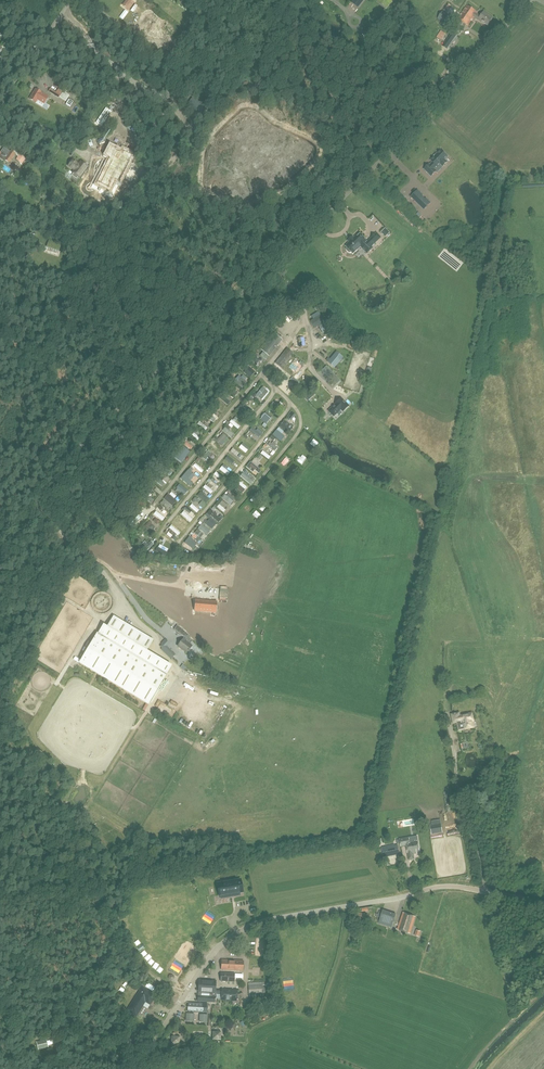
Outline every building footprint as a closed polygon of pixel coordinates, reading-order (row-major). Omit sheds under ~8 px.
[(129,10),(134,3),(131,0),(128,0),(123,6),(129,10)] [(148,2),(146,4),(152,10),(154,8),(148,2)] [(488,25),(492,18),(483,12),(480,16),(476,14),(477,12),(467,5),(457,19),(468,26),(474,17),(478,20),(479,19),(488,25)] [(447,25),(452,17),(443,11),(437,18),(447,25)] [(436,37),(441,40),(446,34),(441,31),(436,37)] [(61,94),(51,88),(49,91),(59,98),(61,94)] [(42,106),(44,103),(48,97),(36,89),(30,99),(36,102),(42,106)] [(188,106),(202,116),(207,110),(193,99),(188,106)] [(115,148),(109,145),(105,154),(109,157),(105,166),(108,168),(100,182),(108,186),(112,178),(119,182),(130,161),(133,163),(136,155),(122,148),(121,151),(120,150),(119,151),(115,149),(115,148)] [(5,159),(9,162),(15,153),(11,150),(10,151),(4,147),(0,152),(0,158),(4,161),(5,159)] [(447,157),(441,150),(431,160),(433,162),(430,165),(429,164),(424,169),(431,176),(436,171),(434,169),(437,166),(438,167),(440,164),(443,166),(447,162),(445,160),(447,157)] [(16,157),(10,167),(14,169),(20,160),(16,157)] [(26,170),(31,165),(25,159),(20,165),(26,170)] [(78,176),(80,177),(88,166),(81,161),(79,164),(73,159),(68,165),(74,170),(73,172),(74,173),(72,175),(77,178),(78,176)] [(87,172),(82,177),(81,176),(77,180),(80,184),(89,175),(87,172)] [(422,196),(423,195),(418,190),(411,197),(424,210),(431,203),(426,198),(425,199),(422,196)] [(361,245),(366,251),(367,252),(372,248),(371,246),(375,242),(380,238),(376,234),(372,238),(367,243),(365,241),(366,241),(360,235),(358,237),(357,236),(354,238),(353,238),(349,241),(350,242),(346,246),(347,247),(347,248),(347,250),(348,250),(348,251),(349,252),(350,252),(351,252),(352,251),(353,253),(357,249),(361,245)] [(60,247),(62,243),(49,239),(48,243),(47,247),(59,251),(60,247)] [(313,320),(311,321),(315,328),(317,326),(320,324),(321,325),(319,327),(323,333),(330,328),(327,322),(325,323),(321,315),(313,320)] [(274,332),(260,349),(268,356),(282,339),(274,332)] [(287,349),(275,363),(282,368),(293,354),(287,349)] [(257,354),(255,356),(263,363),(265,361),(257,354)] [(351,359),(341,355),(336,370),(346,373),(351,359)] [(368,367),(363,383),(367,384),(372,368),(368,367)] [(263,388),(258,396),(264,400),(269,391),(263,388)] [(222,400),(229,405),(231,403),(225,397),(222,400)] [(343,411),(349,406),(341,398),(335,403),(336,404),(329,411),(334,416),(341,409),(343,411)] [(247,417),(250,414),(244,407),(241,409),(247,417)] [(253,429),(258,432),(263,427),(258,423),(253,429)] [(233,437),(235,434),(228,427),(225,430),(233,437)] [(306,430),(302,435),(307,439),(311,434),(306,430)] [(193,431),(190,433),(199,440),(201,438),(193,431)] [(224,445),(229,438),(224,433),(218,441),(224,445)] [(279,433),(276,435),(282,441),(285,439),(279,433)] [(211,444),(208,446),(214,453),(217,450),(211,444)] [(233,449),(230,452),(240,459),(243,456),(233,449)] [(261,453),(271,459),(272,456),(263,450),(261,453)] [(203,456),(208,462),(211,460),(208,456),(212,453),(210,451),(203,456)] [(286,466),(292,459),(289,456),(283,463),(286,466)] [(174,459),(172,461),(179,467),(181,465),(174,459)] [(173,476),(175,472),(165,467),(163,471),(173,476)] [(247,471),(244,479),(253,482),(255,474),(247,471)] [(192,486),(194,483),(185,475),(183,478),(192,486)] [(155,480),(164,487),(167,483),(158,476),(155,480)] [(239,480),(235,484),(242,490),(246,486),(239,480)] [(212,494),(214,491),(206,484),(204,487),(212,494)] [(169,493),(165,498),(174,505),(177,501),(169,493)] [(144,507),(147,501),(139,497),(137,503),(144,507)] [(198,513),(200,510),(193,503),(190,506),(198,513)] [(225,513),(227,510),(220,503),(218,506),(225,513)] [(177,518),(180,519),(178,522),(183,526),(184,524),(187,526),(190,522),(179,515),(177,518)] [(135,527),(141,520),(138,517),(131,524),(135,527)] [(203,524),(200,528),(209,535),(212,531),(203,524)] [(168,538),(162,544),(170,551),(175,545),(168,538)] [(194,600),(193,611),(216,613),(216,602),(194,600)] [(171,666),(146,651),(153,639),(114,615),(107,627),(104,625),(98,633),(97,633),(79,662),(148,704),(171,666)] [(160,646),(163,649),(166,646),(169,643),(165,639),(162,643),(163,644),(160,646)] [(452,715),(454,723),(457,722),(459,731),(465,730),(473,728),(472,721),(473,721),(472,714),(459,717),(458,714),(452,715)] [(433,825),(432,825),(432,827),(433,834),(443,832),(441,825),(441,820),(432,822),(433,825)] [(409,842),(409,838),(400,839),(401,844),(396,845),(396,844),(382,847),(384,857),(402,853),(401,846),(406,845),(408,854),(410,853),(410,856),(408,856),(409,860),(414,859),(413,854),(417,853),(417,852),(420,852),(418,841),(409,842)] [(229,894),(230,895),(240,893),(239,892),(243,892),(241,880),(217,883),(219,896),(229,894)] [(392,927),(396,914),(383,910),(379,923),(392,927)] [(410,933),(415,916),(403,912),(397,929),(410,933)] [(243,970),(243,961),(222,959),(221,969),(243,970)] [(172,971),(180,977),(186,968),(178,963),(172,971)] [(234,981),(234,973),(221,973),(221,981),(234,981)] [(197,1001),(215,1002),(215,996),(211,996),(211,993),(221,994),(221,1000),(236,1001),(237,990),(222,989),(222,990),(215,990),(216,981),(199,980),(198,992),(198,995),(197,1001)] [(249,994),(262,993),(261,982),(248,983),(249,994)] [(142,987),(128,1010),(137,1016),(146,1002),(150,1005),(156,996),(142,987)] [(203,1012),(203,1004),(188,1003),(188,1011),(203,1012)] [(47,1041),(38,1043),(39,1049),(49,1047),(47,1041)]
